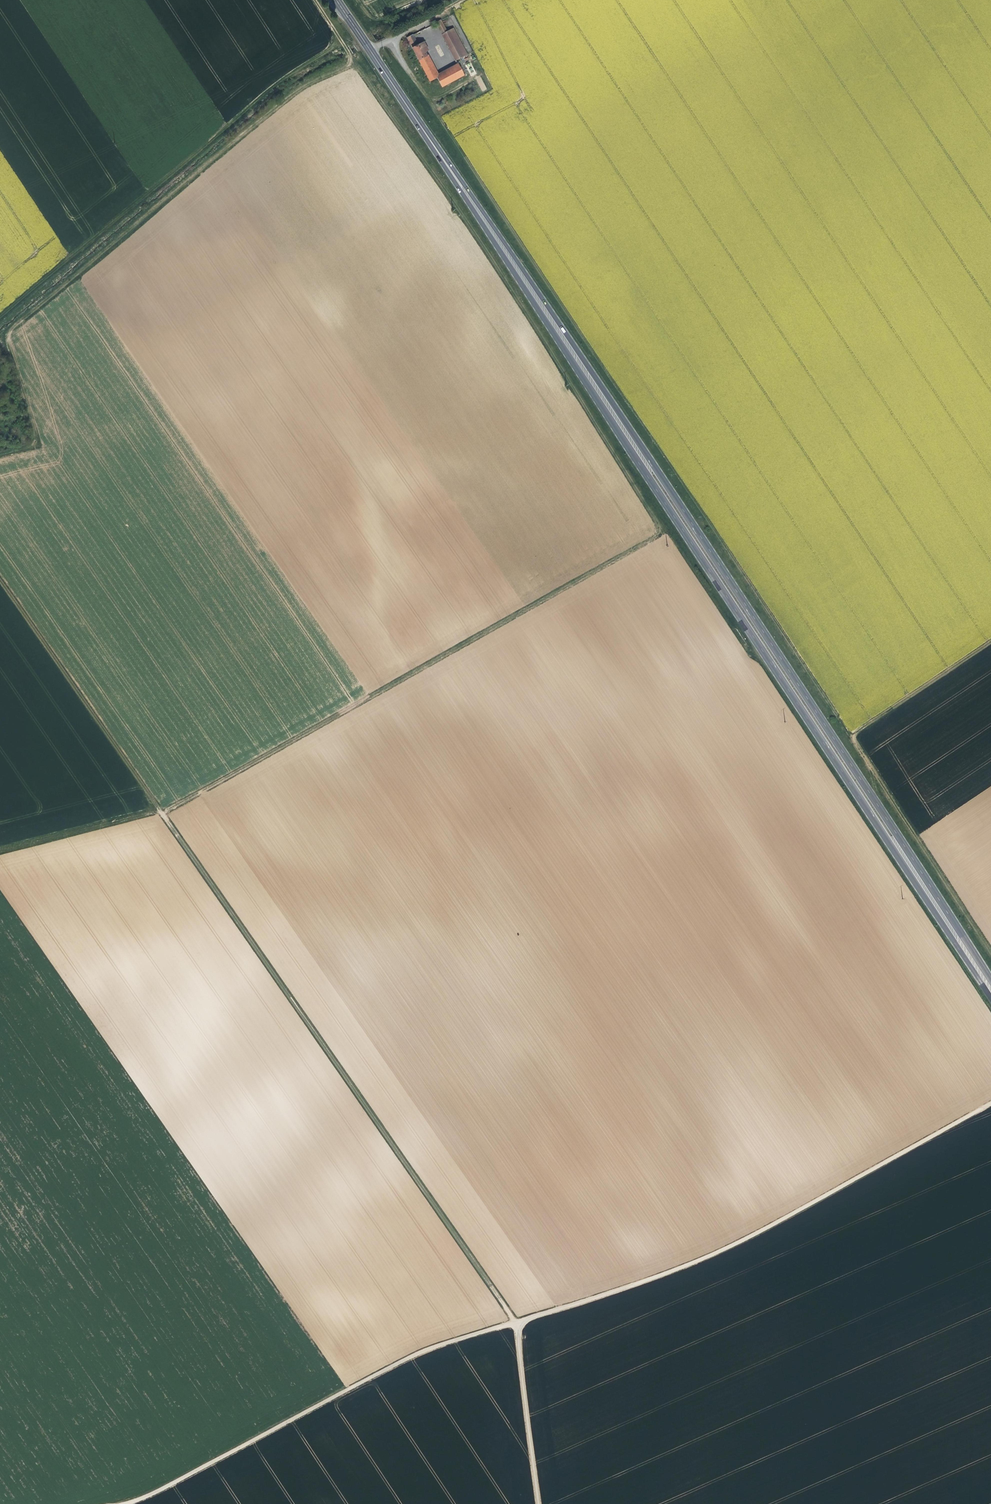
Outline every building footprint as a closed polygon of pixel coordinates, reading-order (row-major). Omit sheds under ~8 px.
[(446,32),(440,21),(436,23),(442,35),(446,32)] [(457,47),(450,50),(455,61),(466,55),(453,29),(449,31),(457,47)] [(457,47),(449,31),(442,35),(450,50),(457,47)] [(417,46),(412,36),(407,39),(429,82),(436,78),(441,87),(453,81),(449,72),(438,77),(426,52),(427,51),(423,43),(417,46)] [(463,76),(458,67),(449,72),(453,81),(463,76)] [(482,91),(487,89),(480,76),(475,78),(482,91)]
